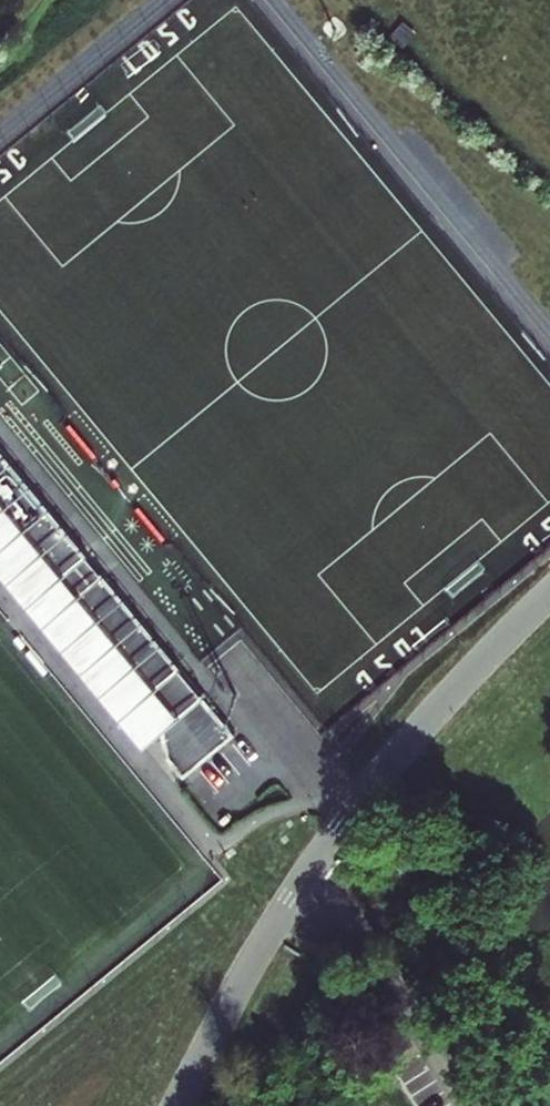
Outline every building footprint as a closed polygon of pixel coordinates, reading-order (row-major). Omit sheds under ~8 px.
[(0,441),(0,548),(152,733),(169,719),(169,750),(185,770),(235,727),(0,441)]
